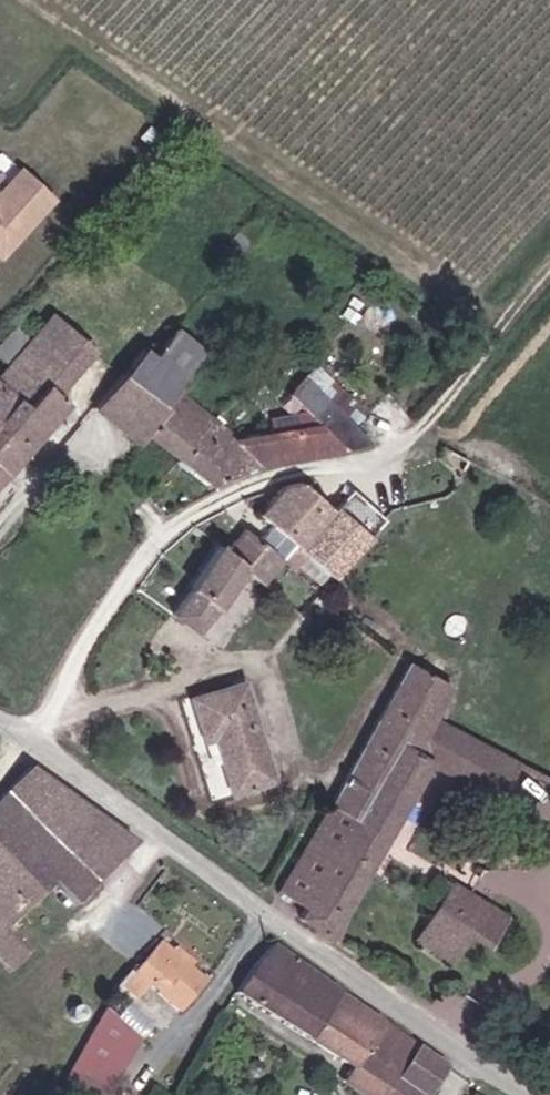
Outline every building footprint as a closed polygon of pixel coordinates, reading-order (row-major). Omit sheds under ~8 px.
[(57,195),(18,159),(0,179),(0,256),(57,195)] [(247,225),(238,235),(248,244),(257,233),(247,225)] [(248,244),(238,235),(225,251),(234,260),(248,244)] [(30,342),(16,359),(57,394),(93,352),(68,330),(52,316),(30,342)] [(68,330),(93,352),(98,346),(73,324),(68,330)] [(16,359),(30,342),(15,329),(0,347),(0,377),(16,359)] [(153,356),(185,380),(205,355),(174,330),(159,348),(153,356)] [(147,436),(180,461),(212,420),(176,392),(185,380),(153,356),(159,348),(154,343),(148,351),(144,348),(93,409),(141,445),(147,436)] [(16,359),(0,377),(0,382),(18,397),(0,418),(0,480),(67,403),(57,394),(16,359)] [(180,461),(213,487),(255,466),(343,451),(369,445),(344,418),(355,406),(331,382),(319,393),(304,379),(288,395),(318,425),(241,441),(214,417),(212,420),(180,461)] [(18,397),(0,382),(0,418),(18,397)] [(302,484),(286,486),(258,515),(278,532),(299,550),(332,512),(302,484)] [(332,512),(299,550),(306,556),(332,579),(384,521),(352,491),(332,512)] [(299,550),(278,532),(266,546),(245,530),(227,552),(219,546),(189,589),(191,591),(172,616),(199,635),(242,570),(262,584),(283,560),(294,571),(306,556),(299,550)] [(434,721),(451,687),(409,663),(332,806),(355,822),(400,743),(418,753),(434,721)] [(243,684),(191,700),(204,742),(215,739),(232,795),(273,782),(243,684)] [(519,767),(434,721),(418,753),(400,743),(355,822),(332,806),(278,893),(306,908),(300,919),(332,942),(341,920),(429,765),(503,805),(505,802),(502,800),(519,767)] [(28,769),(0,798),(0,962),(6,958),(15,968),(29,954),(19,945),(20,941),(7,929),(51,887),(73,908),(134,846),(28,769)] [(453,884),(452,886),(416,941),(450,963),(471,930),(490,942),(505,918),(453,884)] [(205,984),(189,970),(181,963),(184,959),(173,950),(171,953),(159,943),(121,987),(137,1000),(148,987),(180,1014),(205,984)] [(304,967),(271,944),(252,967),(235,994),(308,1042),(337,996),(304,967)] [(337,996),(308,1042),(351,1069),(342,1083),(360,1094),(428,1094),(445,1068),(337,996)] [(58,1088),(67,1093),(70,1087),(84,1094),(91,1094),(117,1051),(89,1034),(58,1088)]
